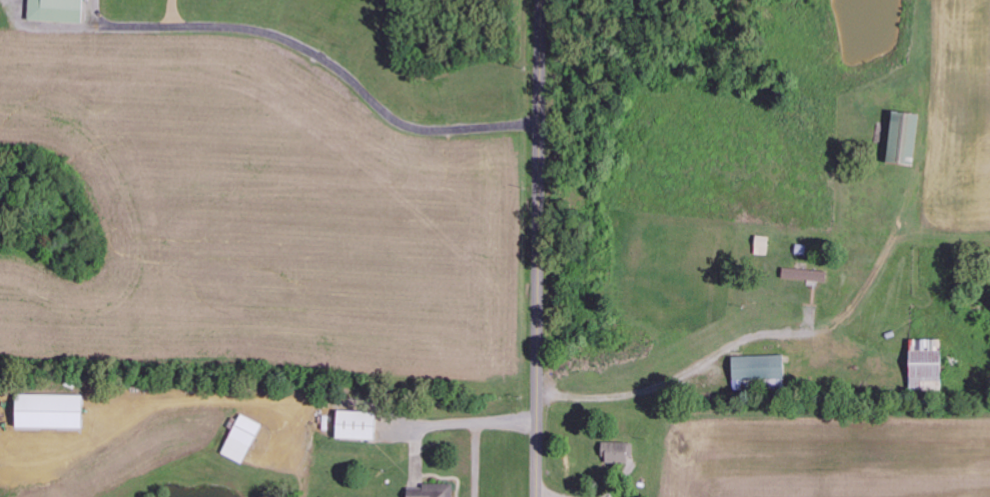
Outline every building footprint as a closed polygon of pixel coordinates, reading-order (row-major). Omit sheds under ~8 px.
[(31,22),(85,23),(86,0),(32,0),(31,22)] [(923,115),(895,112),(889,163),(918,166),(923,115)] [(757,255),(770,256),(771,237),(758,236),(757,255)] [(784,280),(826,282),(827,271),(785,269),(784,280)] [(913,390),(944,390),(945,341),(914,340),(913,390)] [(787,356),(734,357),(734,381),(787,379),(787,356)] [(85,430),(86,396),(19,395),(19,429),(85,430)] [(378,441),(378,413),(339,412),(339,440),(378,441)] [(224,456),(246,465),(263,424),(241,415),(224,456)] [(605,463),(629,463),(630,444),(606,443),(605,463)] [(410,496),(455,496),(456,485),(425,484),(425,489),(410,489),(410,496)]
